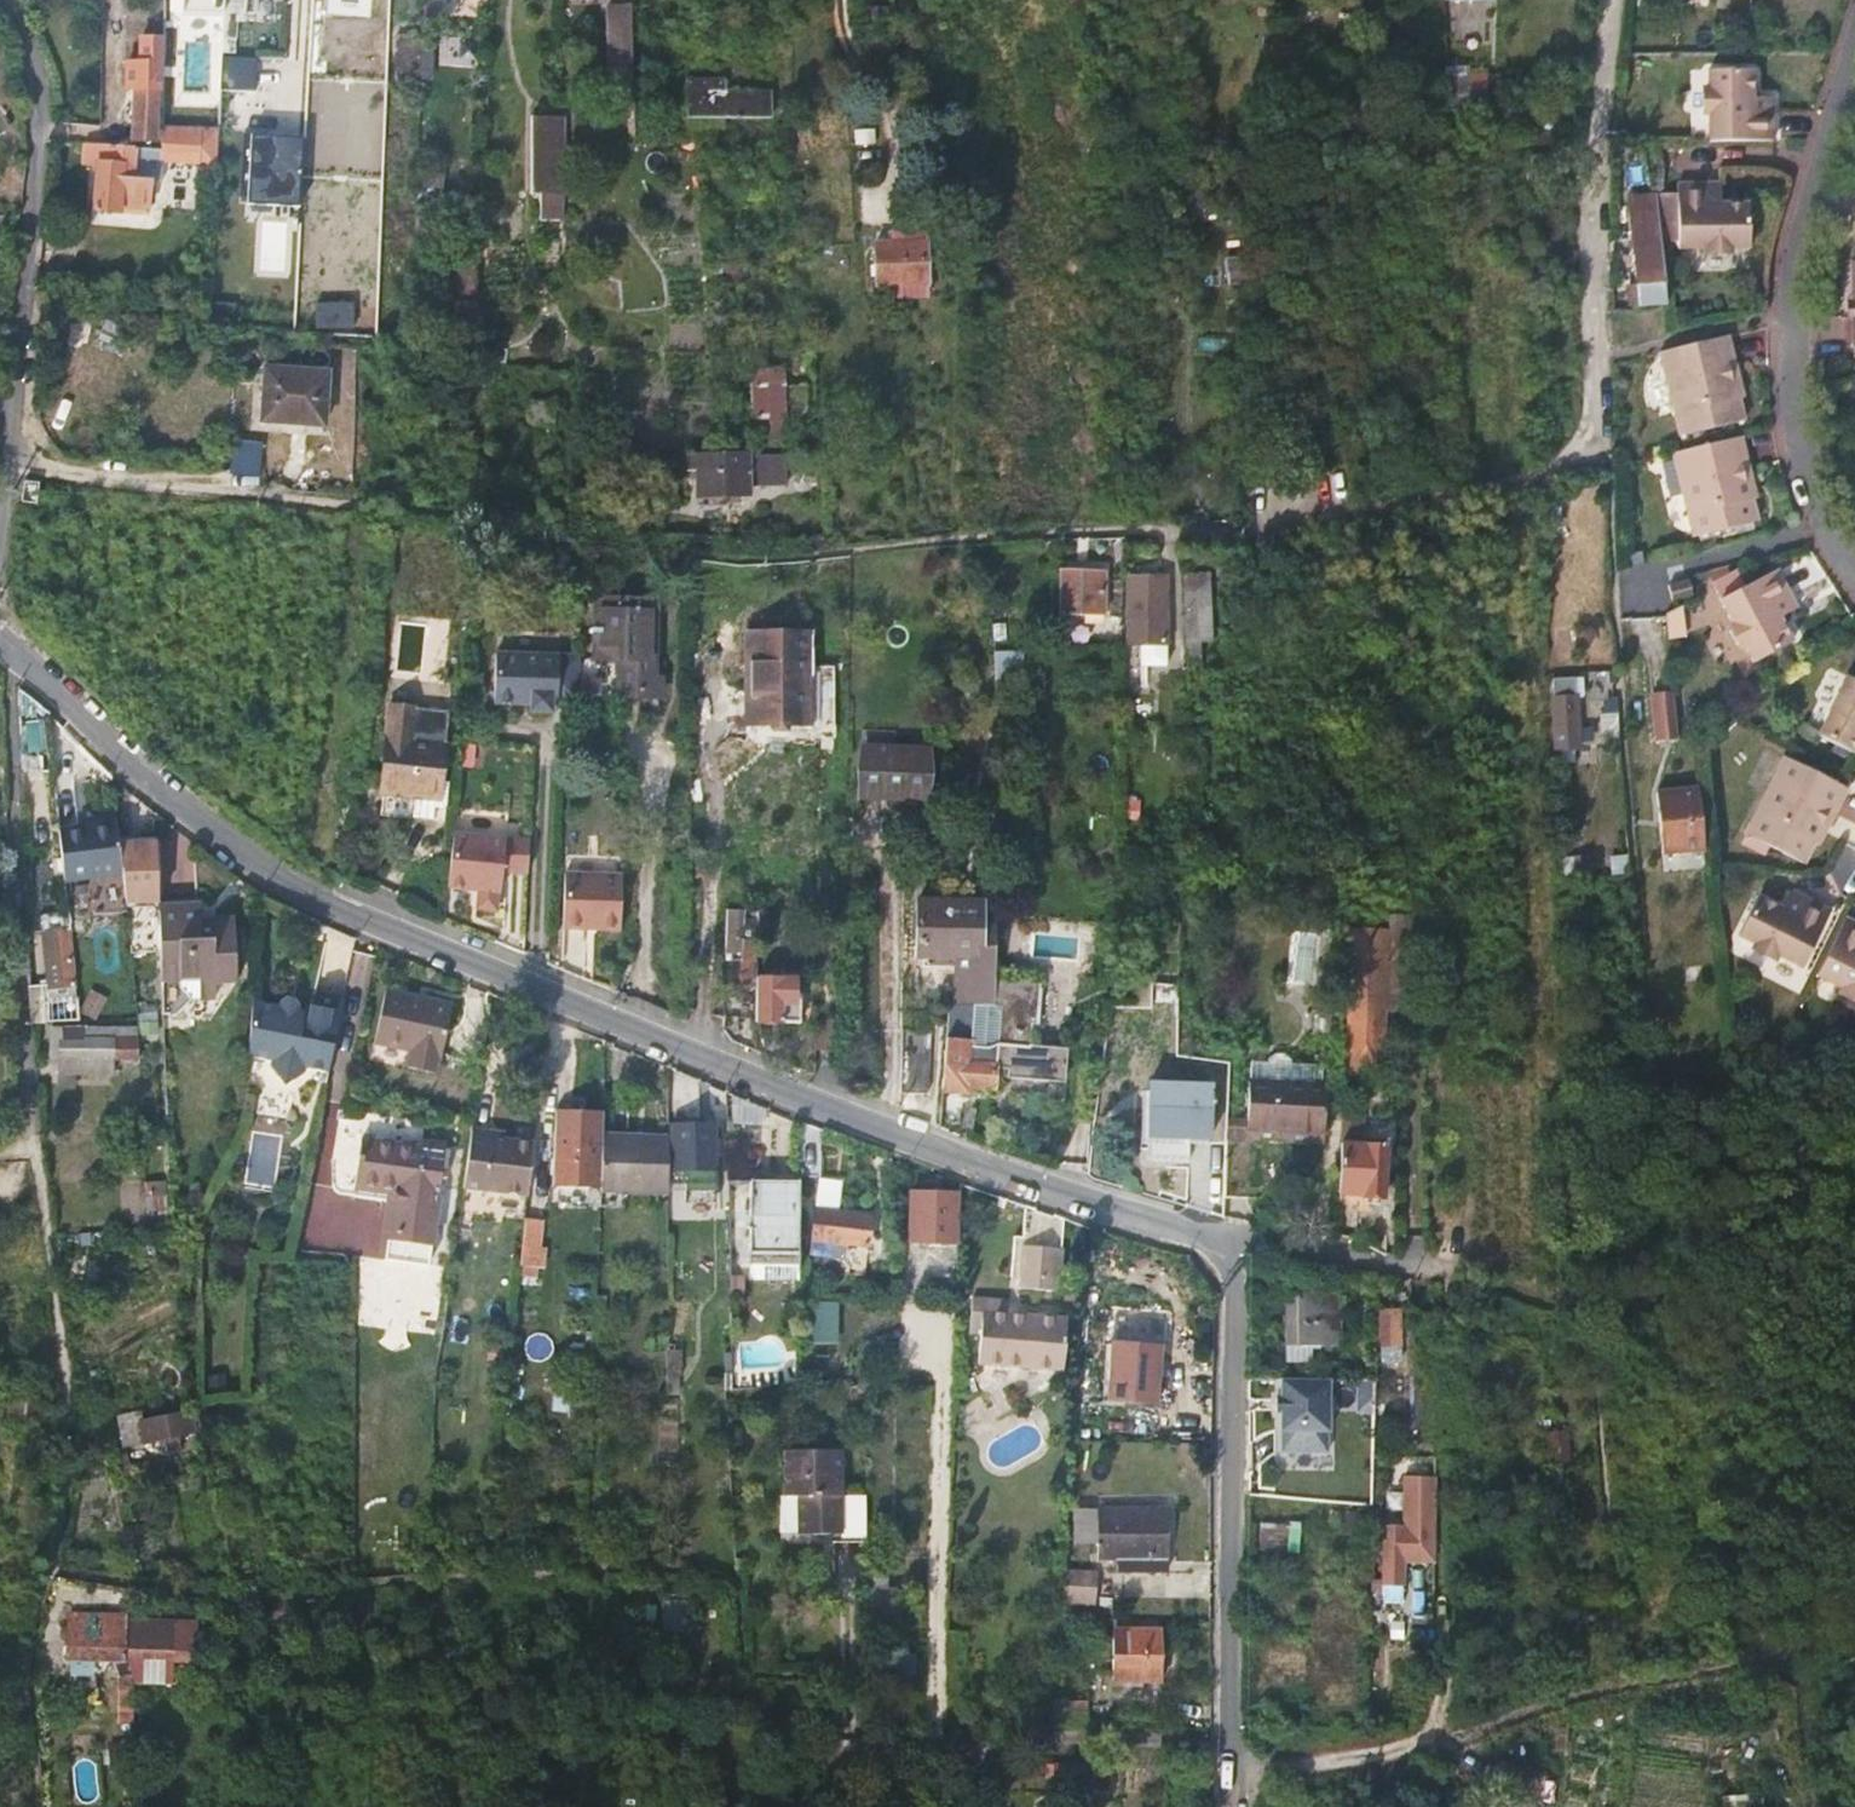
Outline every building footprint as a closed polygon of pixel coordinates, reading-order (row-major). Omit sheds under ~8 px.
[(223,29),(223,36),(235,37),(236,12),(254,12),(254,0),(224,0),(223,29)] [(634,2),(606,3),(607,60),(635,59),(634,2)] [(479,44),(484,44),(485,15),(464,14),(461,65),(479,65),(479,44)] [(395,96),(418,96),(420,54),(421,38),(398,37),(395,96)] [(220,54),(219,88),(258,89),(259,55),(220,54)] [(136,91),(134,141),(155,142),(158,93),(164,93),(164,65),(128,63),(127,91),(136,91)] [(1489,97),(1490,66),(1448,64),(1447,95),(1489,97)] [(1707,116),(1707,142),(1772,142),(1772,109),(1764,108),(1764,99),(1751,98),(1752,72),(1708,71),(1708,88),(1700,95),(1700,109),(1707,116)] [(687,82),(687,107),(678,108),(677,117),(770,116),(770,91),(723,91),(723,82),(687,82)] [(633,93),(634,109),(648,109),(660,108),(660,92),(633,93)] [(634,109),(635,136),(649,136),(648,109),(634,109)] [(582,111),(571,111),(571,131),(582,131),(582,111)] [(534,123),(534,190),(553,189),(553,125),(534,123)] [(163,152),(85,146),(84,167),(98,168),(95,214),(122,216),(122,207),(150,208),(152,184),(161,185),(162,163),(217,166),(219,130),(163,128),(163,152)] [(251,133),(248,203),(303,205),(305,135),(251,133)] [(1710,195),(1710,187),(1678,187),(1678,251),(1701,251),(1711,259),(1725,260),(1734,250),(1749,250),(1749,207),(1722,207),(1722,196),(1710,195)] [(1722,187),(1710,187),(1710,195),(1722,196),(1722,187)] [(527,263),(527,283),(546,282),(546,203),(527,202),(527,263)] [(1660,233),(1659,212),(1628,213),(1628,286),(1664,285),(1660,233)] [(455,272),(473,275),(473,268),(476,214),(456,214),(455,272)] [(875,249),(876,287),(927,285),(925,247),(875,249)] [(1226,283),(1244,285),(1247,257),(1229,255),(1226,283)] [(430,342),(443,343),(455,272),(450,271),(446,298),(437,296),(430,342)] [(441,348),(471,352),(473,275),(455,272),(443,343),(441,348)] [(1628,286),(1628,310),(1666,309),(1664,285),(1628,286)] [(355,328),(356,301),(317,300),(316,327),(355,328)] [(1726,337),(1660,352),(1679,436),(1741,421),(1737,401),(1741,399),(1726,337)] [(268,369),(263,421),(324,427),(327,374),(268,369)] [(749,372),(754,443),(781,442),(778,371),(749,372)] [(553,404),(529,402),(527,419),(552,421),(553,404)] [(1683,451),(1671,454),(1691,537),(1754,522),(1748,499),(1753,497),(1739,438),(1683,451)] [(810,484),(811,457),(755,456),(717,456),(697,456),(697,495),(749,496),(748,485),(810,484)] [(35,501),(39,480),(23,479),(21,500),(35,501)] [(1138,615),(1163,614),(1162,566),(1127,566),(1126,615),(1138,615)] [(1726,566),(1708,571),(1714,581),(1730,573),(1726,566)] [(1730,573),(1714,581),(1736,622),(1733,628),(1742,644),(1750,645),(1758,661),(1795,640),(1781,615),(1791,610),(1786,601),(1796,597),(1780,569),(1749,585),(1739,569),(1730,573)] [(1100,573),(1058,572),(1059,649),(1070,649),(1069,619),(1100,618),(1100,573)] [(1204,576),(1180,578),(1183,644),(1209,643),(1204,576)] [(1690,594),(1686,580),(1666,586),(1669,599),(1690,594)] [(1786,601),(1791,610),(1801,605),(1796,597),(1786,601)] [(653,696),(654,678),(656,603),(596,601),(595,625),(594,634),(593,658),(617,659),(616,694),(653,696)] [(1163,635),(1163,614),(1138,615),(1138,635),(1163,635)] [(1575,624),(1555,625),(1557,658),(1577,657),(1575,624)] [(761,697),(762,633),(744,633),(743,697),(748,692),(756,692),(761,697)] [(812,652),(812,635),(762,633),(761,697),(769,708),(768,728),(811,729),(811,720),(811,709),(812,672),(812,652)] [(574,704),(575,656),(492,655),(492,706),(529,706),(528,713),(548,713),(550,706),(555,707),(554,704),(574,704)] [(832,672),(812,672),(811,709),(811,720),(831,719),(832,672)] [(1847,674),(1817,734),(1851,751),(1854,743),(1854,678),(1847,674)] [(663,679),(654,678),(653,696),(662,696),(663,679)] [(1567,683),(1551,684),(1554,751),(1577,750),(1574,701),(1568,702),(1567,683)] [(760,728),(761,697),(756,692),(748,692),(743,697),(742,727),(760,728)] [(769,708),(761,697),(760,728),(768,728),(769,708)] [(1671,697),(1650,698),(1654,747),(1675,745),(1671,697)] [(1600,702),(1603,731),(1622,729),(1619,700),(1600,702)] [(391,711),(378,817),(412,821),(432,824),(435,802),(438,803),(446,717),(391,711)] [(903,755),(859,754),(859,801),(924,802),(926,751),(903,750),(903,755)] [(1815,846),(1826,824),(1821,822),(1826,811),(1832,814),(1845,788),(1783,756),(1742,834),(1801,864),(1811,844),(1815,846)] [(1660,858),(1703,854),(1701,840),(1697,793),(1654,797),(1660,858)] [(120,811),(60,815),(65,868),(124,864),(123,844),(120,811)] [(1821,822),(1826,824),(1832,814),(1826,811),(1821,822)] [(498,876),(523,877),(524,865),(525,844),(451,838),(445,892),(475,895),(473,912),(494,915),(498,876)] [(123,844),(124,864),(128,903),(162,900),(160,841),(123,844)] [(561,929),(619,933),(622,878),(565,876),(561,929)] [(1797,894),(1793,900),(1803,905),(1807,898),(1797,894)] [(1385,916),(1394,916),(1394,905),(1394,899),(1350,898),(1349,908),(1385,910),(1385,916)] [(1803,905),(1793,900),(1786,910),(1763,898),(1743,937),(1758,944),(1760,953),(1772,959),(1781,957),(1805,970),(1835,912),(1807,898),(1803,905)] [(1394,916),(1404,917),(1405,906),(1398,906),(1398,899),(1394,899),(1394,905),(1394,916)] [(993,1008),(994,980),(994,962),(978,960),(979,905),(918,903),(917,958),(957,960),(957,977),(966,989),(966,1006),(993,1008)] [(203,905),(162,906),(163,979),(179,979),(179,987),(192,999),(215,998),(215,984),(215,977),(236,977),(236,920),(213,920),(213,927),(203,927),(203,920),(203,905)] [(1384,935),(1385,916),(1385,910),(1349,908),(1348,934),(1384,935)] [(730,986),(750,987),(751,962),(753,962),(754,943),(740,942),(741,912),(724,912),(722,955),(732,955),(730,986)] [(1380,1014),(1394,1015),(1394,962),(1394,916),(1385,916),(1384,935),(1380,1014)] [(1394,1015),(1422,1016),(1423,967),(1422,917),(1404,917),(1394,916),(1394,962),(1394,1015)] [(1851,920),(1822,978),(1847,990),(1849,998),(1854,1001),(1854,922),(1851,920)] [(67,932),(45,933),(51,1001),(75,999),(67,932)] [(1378,1061),(1380,1014),(1384,935),(1348,934),(1347,953),(1343,1022),(1340,1078),(1377,1079),(1378,1061)] [(949,1005),(939,1091),(964,1094),(966,1086),(991,1089),(992,1069),(1005,1070),(1005,1078),(1061,1083),(1064,1051),(1028,1048),(1029,1027),(1036,1027),(1038,983),(994,980),(993,1008),(966,1006),(949,1005)] [(753,1007),(753,1023),(800,1025),(800,1006),(794,1006),(794,982),(754,982),(754,1000),(753,1007)] [(107,996),(91,988),(82,1010),(97,1017),(107,996)] [(442,1058),(454,1006),(388,989),(375,1041),(412,1051),(409,1067),(435,1073),(439,1057),(442,1058)] [(1149,1005),(1177,1006),(1178,993),(1149,991),(1149,1005)] [(280,1004),(253,998),(248,1054),(328,1072),(345,1000),(315,993),(312,1005),(306,1004),(303,1010),(298,1008),(300,1001),(298,997),(295,995),(291,993),(287,994),(283,995),(281,997),(280,1004)] [(1316,1009),(1314,1033),(1332,1034),(1334,1010),(1316,1009)] [(138,1054),(137,1023),(50,1026),(51,1057),(59,1057),(59,1072),(112,1070),(112,1055),(138,1054)] [(931,1032),(902,1031),(901,1083),(926,1084),(931,1032)] [(1247,1060),(1246,1085),(1323,1088),(1324,1063),(1292,1061),(1292,1058),(1286,1052),(1274,1052),(1269,1057),(1268,1061),(1247,1060)] [(1244,1130),(1321,1133),(1323,1088),(1246,1085),(1244,1130)] [(1147,1146),(1206,1148),(1206,1134),(1208,1105),(1212,1103),(1212,1096),(1207,1094),(1208,1088),(1150,1086),(1147,1146)] [(603,1107),(558,1105),(556,1131),(554,1180),(600,1182),(602,1133),(603,1107)] [(672,1161),(694,1161),(713,1162),(713,1122),(673,1122),(672,1161)] [(491,1126),(469,1124),(459,1183),(497,1187),(503,1139),(490,1137),(491,1126)] [(1338,1125),(1333,1201),(1359,1200),(1364,1209),(1376,1209),(1381,1204),(1384,1151),(1345,1149),(1346,1126),(1338,1125)] [(505,1127),(491,1126),(490,1137),(503,1139),(504,1134),(505,1127)] [(602,1133),(600,1182),(599,1187),(666,1188),(667,1181),(667,1130),(646,1129),(645,1135),(602,1133)] [(1248,1142),(1320,1147),(1321,1133),(1244,1130),(1248,1142)] [(503,1139),(497,1187),(527,1191),(534,1138),(504,1134),(503,1139)] [(416,1147),(355,1137),(347,1181),(385,1188),(372,1259),(418,1267),(437,1163),(415,1159),(416,1147)] [(693,1178),(694,1161),(672,1161),(672,1178),(693,1178)] [(816,1166),(814,1198),(834,1199),(836,1168),(816,1166)] [(771,1171),(727,1171),(727,1180),(748,1180),(771,1181),(771,1171)] [(798,1181),(771,1181),(748,1180),(747,1264),(797,1265),(797,1257),(798,1181)] [(145,1183),(145,1220),(168,1219),(167,1183),(145,1183)] [(958,1240),(960,1192),(910,1190),(908,1239),(958,1240)] [(813,1197),(809,1257),(842,1259),(843,1246),(865,1246),(868,1202),(834,1199),(814,1198),(813,1197)] [(542,1218),(524,1216),(519,1263),(537,1265),(542,1218)] [(897,1237),(879,1236),(879,1255),(896,1256),(897,1237)] [(1059,1246),(1022,1244),(1020,1287),(1056,1289),(1059,1246)] [(1309,1297),(1284,1298),(1285,1347),(1341,1347),(1340,1292),(1308,1292),(1309,1297)] [(1065,1305),(984,1301),(981,1360),(1062,1365),(1065,1305)] [(830,1302),(799,1302),(799,1341),(830,1341),(830,1302)] [(1396,1313),(1379,1313),(1377,1364),(1396,1364),(1396,1313)] [(1113,1338),(1108,1393),(1153,1397),(1153,1396),(1157,1358),(1158,1342),(1113,1338)] [(665,1363),(665,1391),(675,1391),(675,1376),(681,1371),(681,1363),(665,1363)] [(1327,1385),(1327,1382),(1316,1382),(1294,1382),(1286,1382),(1279,1382),(1279,1386),(1279,1401),(1276,1401),(1276,1415),(1279,1415),(1279,1433),(1281,1433),(1326,1433),(1328,1433),(1327,1385)] [(1355,1413),(1371,1413),(1371,1382),(1354,1382),(1355,1413)] [(36,1393),(8,1389),(7,1402),(34,1407),(36,1393)] [(188,1412),(125,1424),(128,1443),(161,1435),(163,1448),(175,1445),(173,1433),(191,1430),(188,1412)] [(111,1413),(102,1414),(104,1424),(113,1423),(111,1413)] [(1547,1461),(1571,1460),(1570,1429),(1546,1430),(1547,1461)] [(1326,1433),(1281,1433),(1281,1454),(1326,1454),(1326,1433)] [(793,1436),(799,1528),(831,1526),(830,1509),(848,1508),(844,1434),(793,1436)] [(117,1449),(110,1450),(116,1481),(131,1479),(126,1455),(118,1455),(117,1449)] [(1385,1606),(1405,1606),(1405,1563),(1435,1564),(1436,1479),(1405,1479),(1405,1547),(1386,1547),(1385,1606)] [(1110,1495),(1100,1495),(1100,1555),(1118,1555),(1119,1565),(1168,1565),(1169,1504),(1110,1502),(1110,1495)] [(1298,1528),(1264,1526),(1263,1551),(1296,1551),(1298,1528)] [(1093,1568),(1064,1567),(1062,1597),(1091,1598),(1093,1568)] [(1099,1568),(1093,1568),(1091,1598),(1099,1598),(1099,1568)] [(661,1598),(663,1631),(693,1630),(692,1597),(661,1598)] [(129,1659),(130,1621),(72,1617),(71,1656),(129,1659)] [(175,1660),(176,1633),(176,1622),(130,1621),(129,1659),(128,1674),(138,1674),(158,1675),(175,1676),(175,1660)] [(1112,1628),(1111,1678),(1159,1678),(1159,1629),(1112,1628)] [(196,1660),(196,1634),(176,1633),(175,1660),(196,1660)] [(1085,1696),(1054,1694),(1052,1723),(1083,1725),(1085,1696)]
